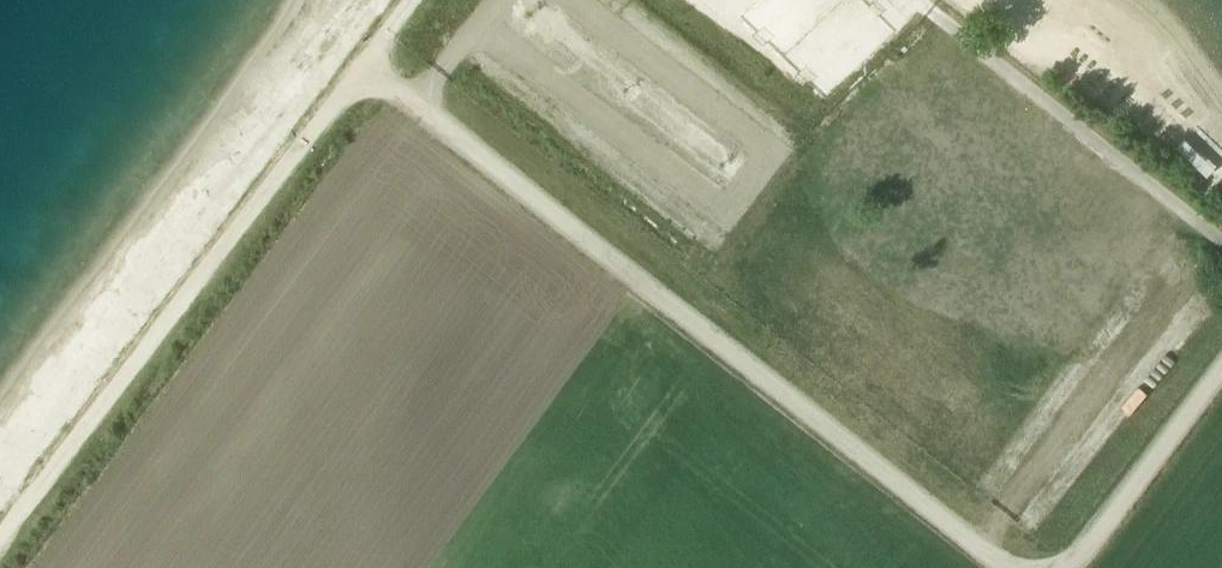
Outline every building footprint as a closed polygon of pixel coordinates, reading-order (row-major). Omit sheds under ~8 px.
[(875,172),(884,181),(898,165),(888,157),(875,172)]
